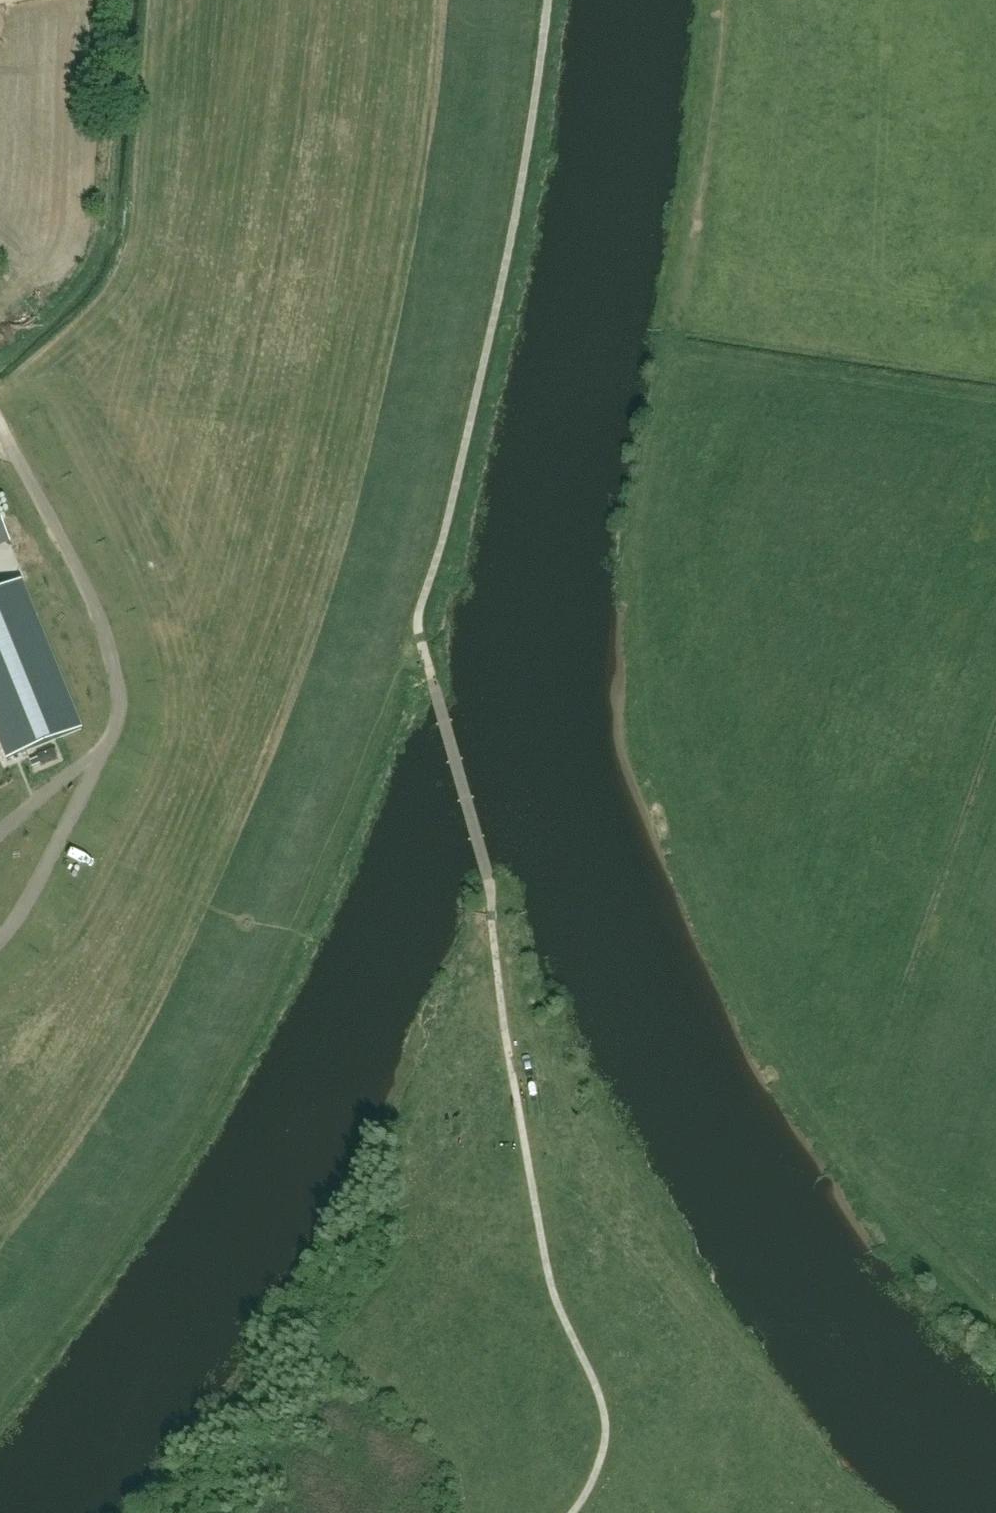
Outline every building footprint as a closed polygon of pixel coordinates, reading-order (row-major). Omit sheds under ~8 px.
[(10,543),(0,518),(0,547),(10,543)] [(0,588),(0,741),(7,759),(81,729),(21,580),(0,588)] [(51,749),(39,755),(38,758),(41,763),(44,764),(56,759),(57,755),(55,750),(51,749)]
